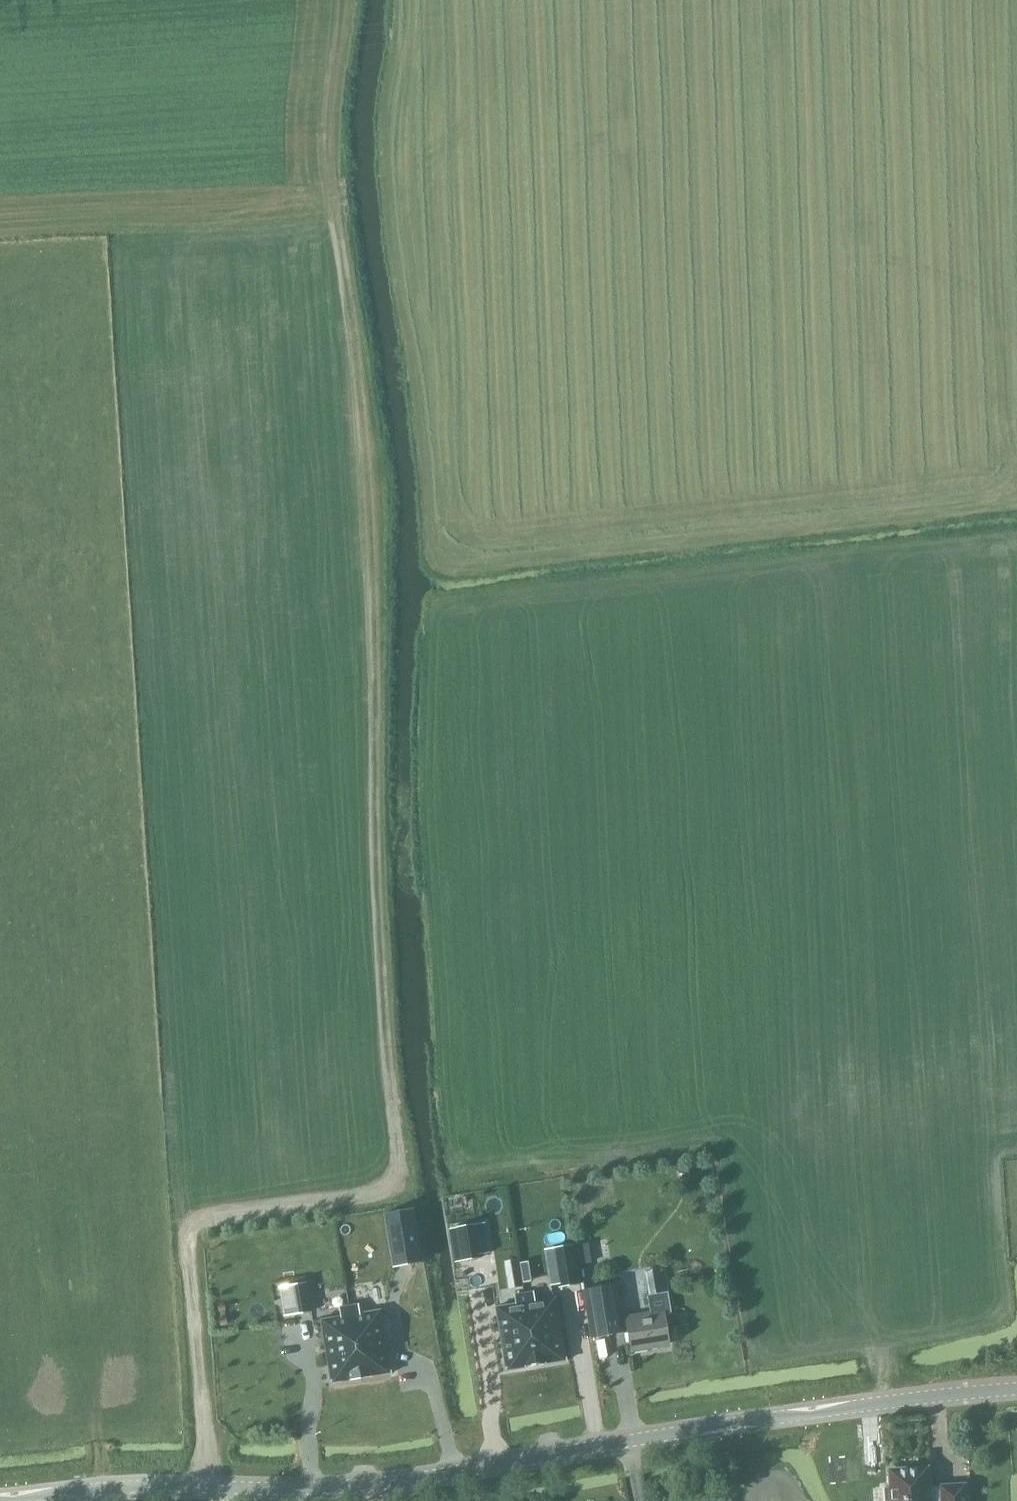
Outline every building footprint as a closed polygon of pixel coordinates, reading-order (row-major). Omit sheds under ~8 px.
[(400,1241),(418,1238),(414,1211),(396,1214),(400,1241)] [(490,1253),(485,1223),(457,1227),(463,1261),(481,1258),(480,1254),(490,1253)] [(559,1287),(579,1283),(575,1256),(554,1259),(558,1283),(559,1287)] [(308,1291),(306,1282),(290,1285),(294,1315),(306,1313),(311,1312),(308,1291)] [(630,1333),(632,1351),(671,1345),(666,1312),(671,1311),(668,1291),(647,1294),(650,1315),(627,1318),(623,1319),(620,1295),(619,1288),(597,1291),(587,1293),(594,1340),(626,1335),(626,1334),(630,1333)] [(564,1361),(566,1361),(566,1359),(565,1359),(555,1298),(535,1301),(534,1292),(524,1293),(514,1295),(516,1304),(496,1307),(506,1369),(506,1371),(508,1371),(508,1370),(536,1366),(564,1361)] [(331,1381),(331,1384),(333,1383),(336,1382),(389,1374),(391,1374),(391,1372),(390,1372),(380,1310),(360,1313),(359,1304),(339,1307),(341,1317),(321,1320),(323,1331),(331,1381)] [(515,1390),(497,1394),(500,1405),(518,1401),(515,1390)] [(891,1470),(892,1487),(885,1487),(886,1500),(968,1500),(967,1483),(942,1485),(942,1487),(930,1488),(929,1467),(891,1470)]
